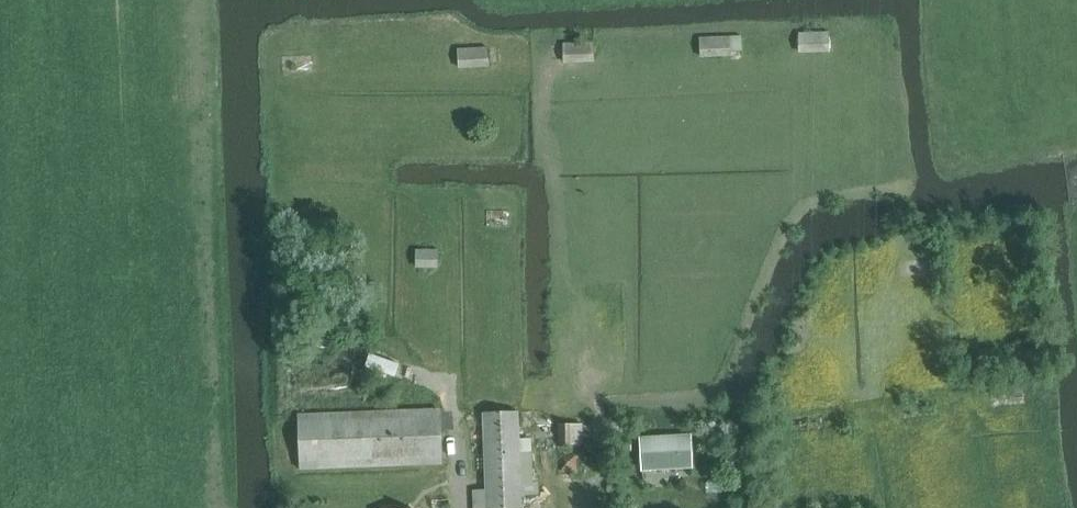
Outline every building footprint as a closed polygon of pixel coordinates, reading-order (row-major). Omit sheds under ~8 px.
[(829,31),(804,32),(798,32),(799,53),(830,51),(829,31)] [(741,35),(730,35),(699,37),(701,57),(731,56),(730,50),(742,50),(741,35)] [(594,61),(593,42),(562,43),(564,63),(594,61)] [(489,66),(488,46),(457,48),(459,68),(489,66)] [(416,249),(416,267),(438,267),(438,249),(416,249)] [(443,464),(440,410),(440,408),(298,414),(300,470),(443,464)] [(484,413),(487,489),(474,490),(474,507),(523,507),(519,410),(484,413)] [(582,425),(558,425),(559,444),(583,443),(582,425)] [(691,434),(640,437),(642,471),(694,467),(691,434)] [(620,451),(632,451),(631,439),(621,439),(620,451)] [(563,472),(584,473),(585,454),(564,453),(563,472)]
